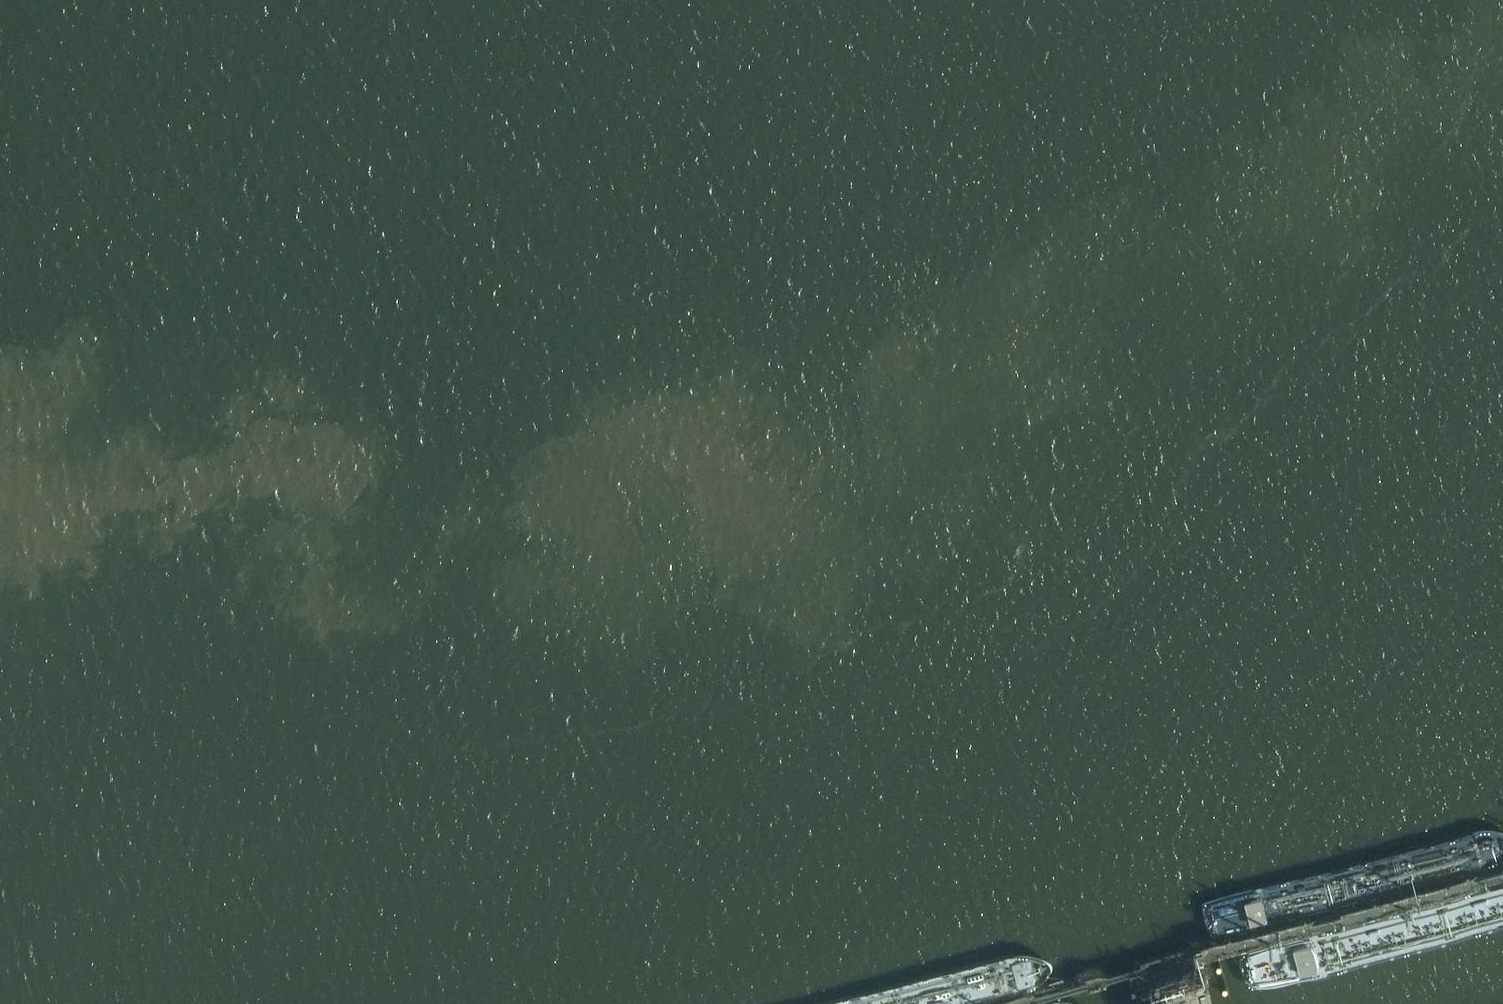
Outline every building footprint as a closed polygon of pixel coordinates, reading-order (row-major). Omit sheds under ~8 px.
[(1166,1003),(1211,1003),(1206,986),(1165,997),(1166,1003)]
